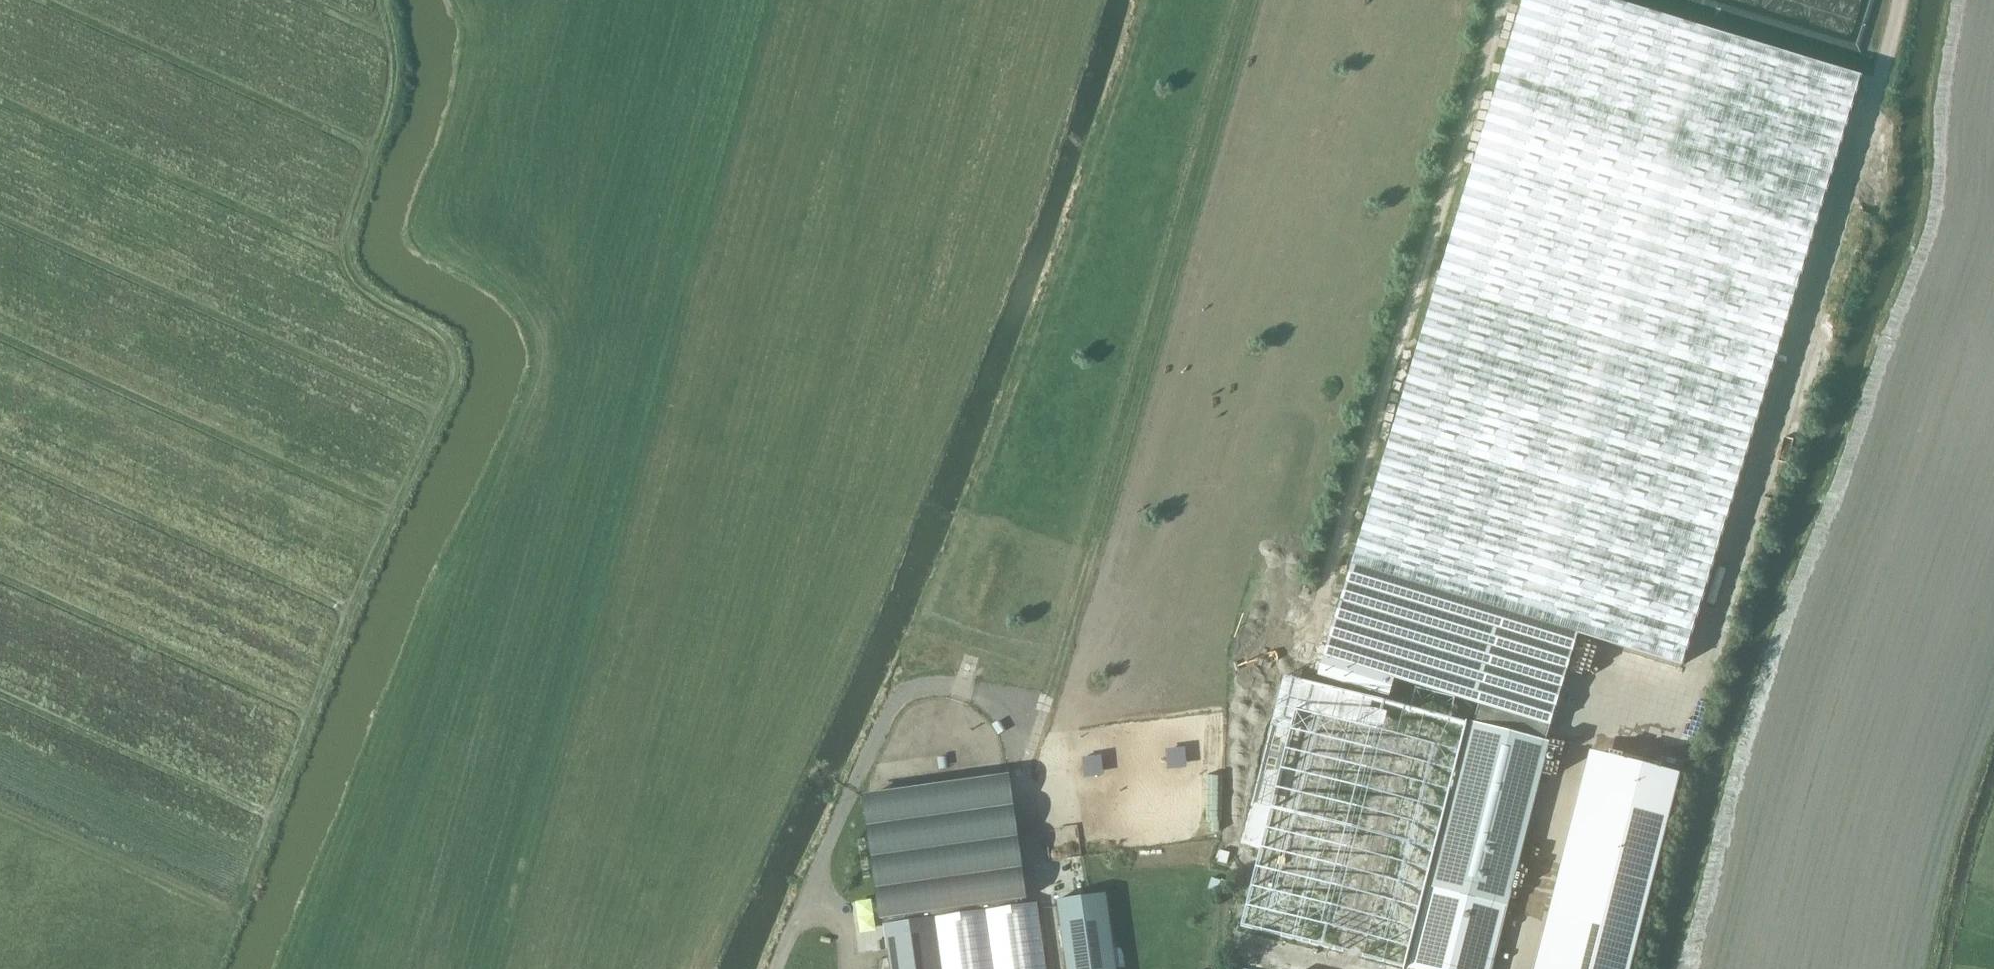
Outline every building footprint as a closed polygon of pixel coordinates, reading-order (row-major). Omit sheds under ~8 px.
[(1442,271),(1737,360),(1772,371),(1861,76),(1609,0),(1524,0),(1442,271)] [(1442,271),(1318,676),(1338,682),(1389,698),(1395,680),(1471,704),(1474,722),(1546,741),(1578,635),(1682,666),(1692,631),(1772,371),(1737,360),(1442,271)] [(1344,689),(1282,929),(1410,962),(1409,968),(1414,968),(1491,968),(1507,907),(1430,887),(1410,882),(1424,829),(1441,834),(1469,721),(1344,689)] [(1474,722),(1469,721),(1441,834),(1424,829),(1410,882),(1430,887),(1507,907),(1550,741),(1546,741),(1474,722)] [(1313,778),(1321,743),(1308,740),(1300,775),(1313,778)] [(1667,820),(1678,775),(1608,757),(1596,801),(1553,968),(1630,968),(1667,820)] [(1294,790),(1283,838),(1295,840),(1306,792),(1294,790)] [(1208,890),(1223,895),(1227,881),(1222,880),(1221,881),(1212,878),(1208,890)] [(1020,879),(881,898),(885,924),(936,918),(1024,905),(1020,879)] [(1106,894),(1058,900),(1068,968),(1116,968),(1106,894)] [(1038,904),(936,918),(943,968),(1047,968),(1038,904)] [(936,918),(885,924),(891,968),(943,968),(936,918)]
